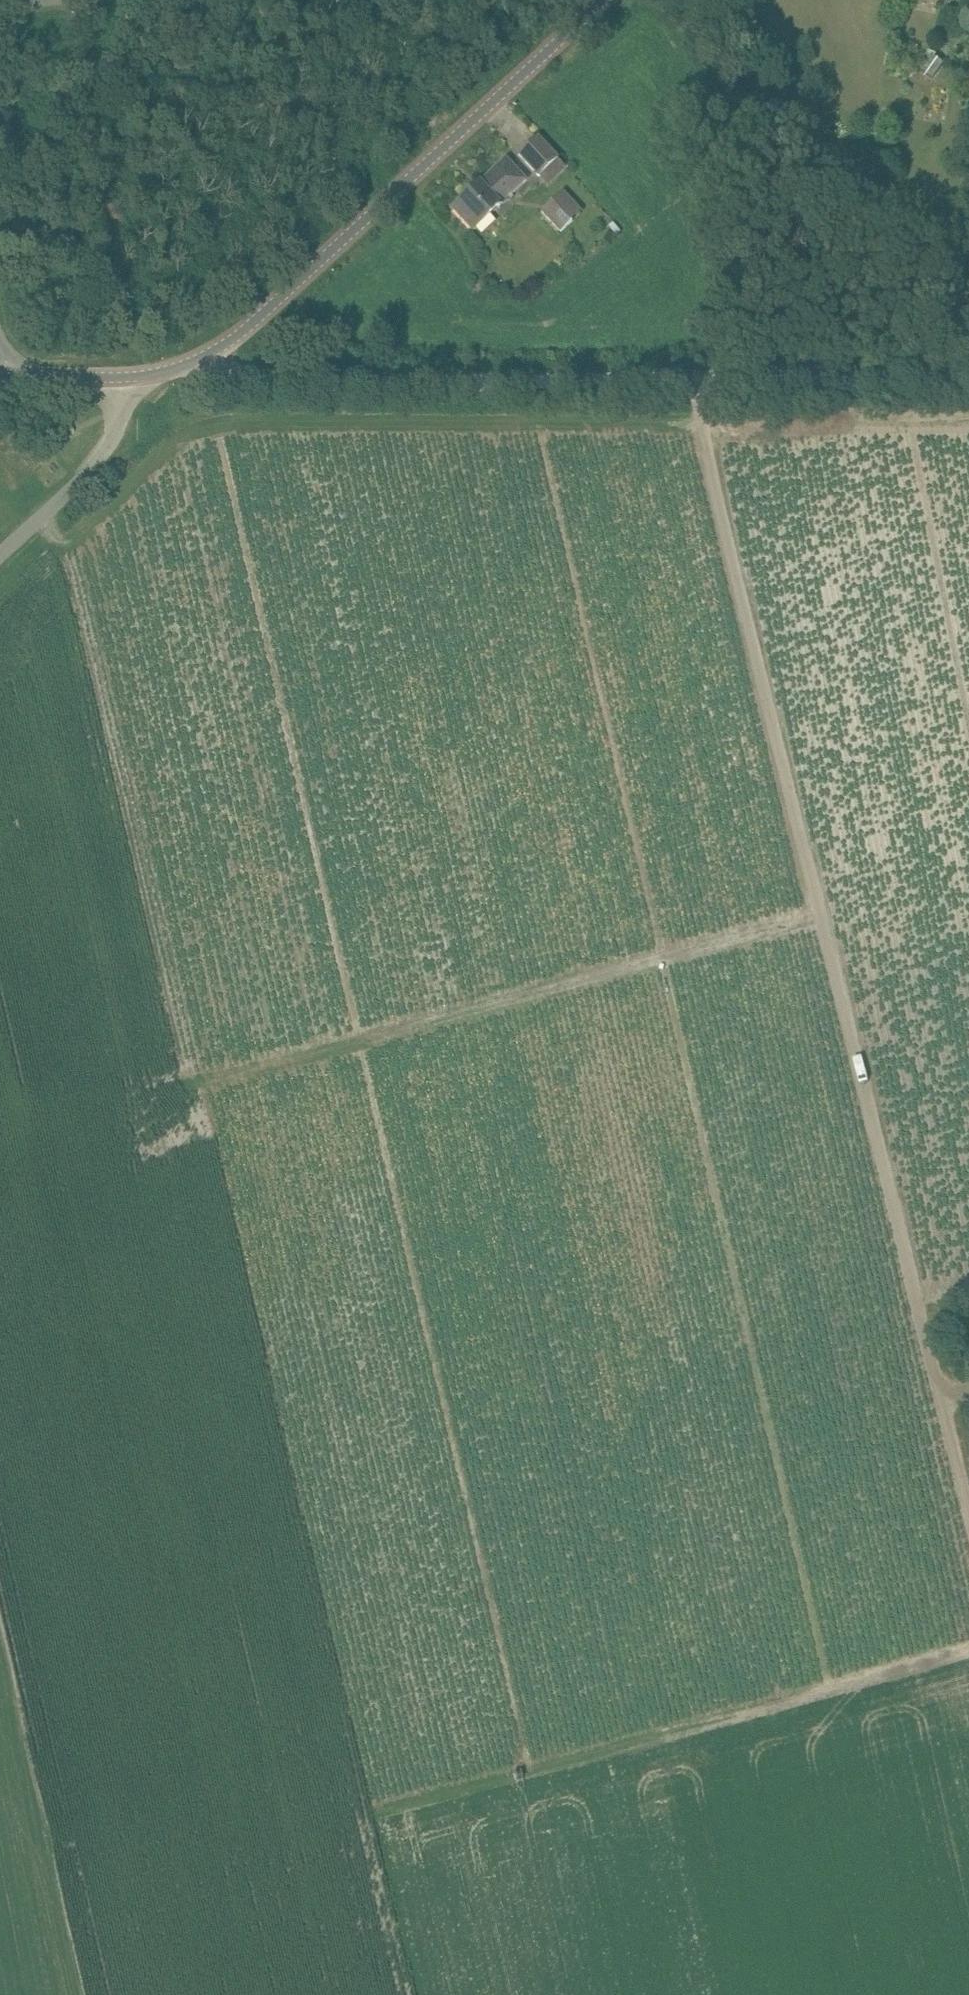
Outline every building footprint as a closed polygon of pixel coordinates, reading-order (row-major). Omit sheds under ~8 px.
[(934,79),(945,64),(935,57),(937,55),(930,50),(926,55),(930,59),(922,70),(934,79)] [(540,176),(559,158),(539,136),(519,154),(540,176)] [(507,158),(492,172),(454,207),(474,229),(501,205),(501,204),(527,180),(507,158)] [(564,190),(543,211),(560,229),(573,216),(570,212),(578,205),(564,190)]
